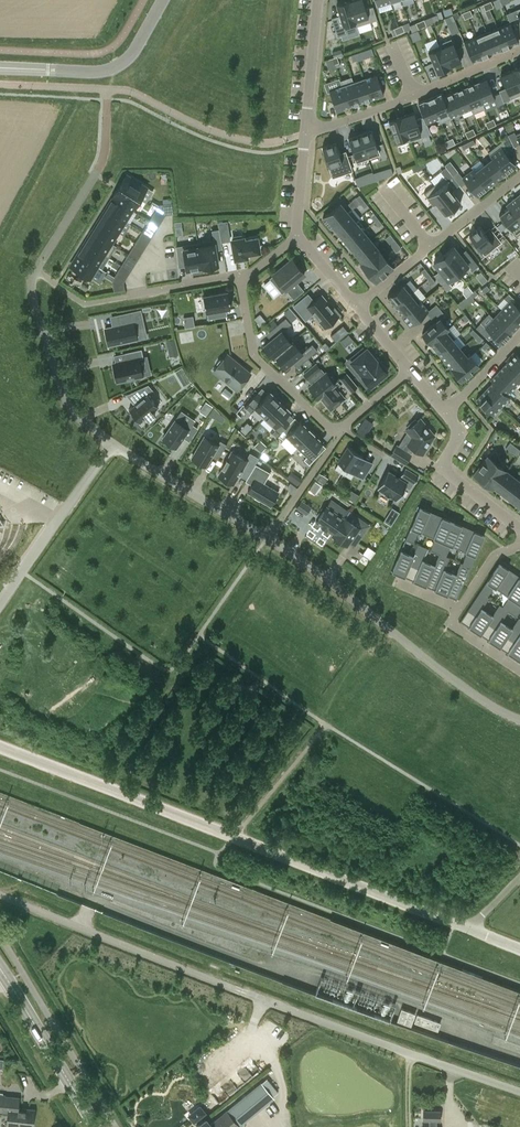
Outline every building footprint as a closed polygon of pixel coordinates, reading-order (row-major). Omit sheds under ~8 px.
[(349,1),(357,26),(377,19),(373,6),(365,9),(363,0),(351,0),(349,1)] [(357,26),(349,1),(337,5),(340,15),(332,18),(337,36),(346,33),(345,30),(357,26)] [(506,14),(509,21),(519,17),(519,20),(519,8),(506,14)] [(506,48),(518,42),(510,23),(498,28),(506,48)] [(495,52),(506,48),(498,28),(487,32),(495,52)] [(485,56),(495,52),(487,32),(477,37),(485,56)] [(473,62),(485,56),(477,37),(464,42),(473,62)] [(440,45),(449,67),(461,62),(451,39),(439,44),(439,45),(440,45)] [(439,45),(428,50),(437,72),(449,67),(440,45),(439,45)] [(512,69),(501,74),(507,89),(499,92),(504,102),(519,95),(519,87),(512,69)] [(384,95),(376,73),(365,77),(372,99),(384,95)] [(361,103),(353,81),(352,76),(340,80),(342,85),(349,107),(361,103)] [(372,99),(365,77),(353,81),(361,103),(372,99)] [(483,104),(495,99),(486,78),(474,83),(483,104)] [(485,109),(483,104),(474,83),(463,88),(471,109),(473,113),(485,109)] [(349,107),(342,85),(329,90),(336,111),(349,107)] [(462,113),(471,109),(463,88),(453,92),(462,113)] [(452,117),(462,113),(453,92),(443,96),(452,117)] [(452,118),(452,117),(443,96),(442,93),(430,98),(439,118),(441,123),(452,118)] [(426,123),(439,118),(430,98),(418,103),(426,123)] [(401,116),(410,141),(422,137),(414,112),(401,116)] [(401,116),(389,120),(397,145),(410,141),(401,116)] [(426,128),(420,130),(422,137),(425,145),(431,143),(426,128)] [(371,130),(361,134),(369,158),(380,154),(371,130)] [(516,134),(514,131),(508,134),(514,146),(519,143),(519,132),(516,134)] [(361,134),(350,137),(358,162),(369,158),(361,134)] [(508,149),(514,146),(508,134),(502,138),(503,139),(508,149)] [(493,158),(505,173),(506,174),(516,166),(507,155),(510,152),(508,149),(503,139),(488,151),(491,155),(493,158)] [(345,152),(339,154),(335,142),(322,147),(330,171),(350,165),(345,152)] [(496,180),(505,173),(493,158),(484,165),(496,180)] [(496,180),(484,165),(475,172),(474,172),(487,188),(487,187),(496,180)] [(393,174),(391,168),(384,170),(386,177),(393,174)] [(488,188),(487,187),(487,188),(474,172),(475,172),(473,169),(463,177),(458,172),(453,176),(461,186),(467,182),(478,196),(488,188)] [(124,179),(119,186),(140,198),(147,187),(134,179),(127,174),(124,179)] [(364,175),(355,178),(358,186),(367,183),(364,175)] [(461,203),(452,191),(454,189),(449,181),(448,181),(445,183),(438,189),(453,209),(461,203)] [(140,198),(119,186),(112,197),(114,198),(115,199),(132,209),(133,210),(140,198)] [(433,205),(436,203),(445,215),(446,215),(453,209),(438,189),(430,195),(427,197),(428,198),(433,205)] [(519,222),(519,203),(516,197),(506,205),(509,208),(519,222)] [(125,220),(132,209),(115,199),(114,198),(107,209),(125,220)] [(162,212),(164,209),(151,200),(149,204),(157,209),(162,212)] [(333,225),(348,212),(340,203),(323,217),(331,227),(333,225)] [(519,222),(509,208),(508,208),(499,216),(513,233),(519,227),(519,222)] [(118,232),(125,220),(107,209),(100,220),(118,232)] [(340,234),(355,221),(348,212),(333,225),(340,234)] [(93,232),(111,243),(118,232),(100,220),(93,232)] [(348,243),(363,231),(355,221),(340,234),(348,243)] [(227,223),(218,225),(219,229),(221,242),(230,240),(227,223)] [(492,231),(487,235),(480,226),(469,235),(485,255),(501,242),(492,231)] [(142,232),(148,235),(152,238),(154,234),(145,228),(142,232)] [(212,230),(213,240),(198,242),(202,267),(206,267),(207,269),(215,267),(214,265),(218,265),(216,249),(222,248),(219,229),(212,230)] [(355,253),(371,240),(363,231),(348,243),(355,253)] [(111,243),(93,232),(86,243),(104,254),(108,257),(115,246),(111,243)] [(401,248),(400,246),(393,237),(388,241),(396,252),(401,248)] [(244,240),(243,238),(232,240),(235,259),(247,257),(246,253),(259,251),(258,247),(260,247),(258,239),(257,239),(257,238),(244,240)] [(361,263),(378,249),(371,240),(355,253),(363,261),(361,263)] [(202,267),(198,242),(176,246),(178,264),(185,263),(187,270),(202,267)] [(97,265),(104,254),(86,243),(79,254),(97,265)] [(470,256),(465,260),(454,246),(444,255),(460,276),(470,268),(472,271),(478,266),(470,256)] [(393,266),(378,249),(361,263),(375,281),(393,266)] [(79,254),(78,253),(70,265),(90,277),(98,266),(97,265),(79,254)] [(138,259),(134,257),(129,254),(126,258),(135,264),(138,259)] [(451,283),(460,276),(444,255),(433,263),(444,276),(439,280),(447,291),(453,286),(451,283)] [(296,281),(304,275),(292,259),(269,278),(282,293),(286,290),(293,299),(304,291),(296,281)] [(431,276),(425,268),(421,271),(428,279),(431,276)] [(118,283),(120,279),(118,278),(115,276),(107,271),(105,275),(118,283)] [(118,278),(120,279),(124,282),(126,278),(117,273),(115,276),(118,278)] [(396,306),(413,291),(405,282),(388,296),(396,306)] [(403,315),(421,301),(413,291),(396,306),(403,315)] [(228,293),(228,292),(203,296),(206,312),(207,311),(208,319),(224,316),(222,309),(231,307),(229,299),(231,299),(230,293),(228,293)] [(519,325),(519,323),(519,304),(508,293),(504,298),(509,302),(502,309),(519,325)] [(313,302),(307,295),(294,306),(301,314),(308,307),(324,327),(338,315),(338,314),(340,313),(333,306),(332,307),(322,295),(313,302)] [(409,326),(426,312),(431,317),(441,309),(436,303),(428,310),(421,301),(403,315),(402,317),(409,326)] [(284,311),(292,321),(297,317),(289,307),(284,311)] [(448,328),(440,318),(445,314),(441,309),(431,317),(435,322),(422,333),(430,342),(448,328)] [(519,325),(502,309),(494,318),(510,334),(519,325)] [(120,325),(112,326),(105,328),(109,345),(137,339),(135,329),(144,326),(140,310),(117,315),(120,325)] [(259,324),(265,319),(261,314),(255,319),(259,324)] [(193,315),(183,316),(185,327),(195,325),(193,315)] [(274,357),(276,355),(294,340),(285,328),(291,323),(285,317),(271,330),(275,335),(264,345),(266,346),(265,347),(269,353),(270,352),(274,357)] [(510,334),(494,318),(486,327),(481,322),(476,327),(486,337),(491,332),(503,343),(511,334),(510,334)] [(348,332),(343,325),(331,335),(336,342),(348,332)] [(448,328),(430,342),(438,352),(453,339),(454,340),(456,338),(455,337),(448,328)] [(353,339),(348,334),(343,339),(348,344),(353,339)] [(301,363),(318,350),(312,344),(305,350),(296,338),(294,340),(276,355),(280,360),(279,360),(283,366),(284,365),(286,367),(297,357),(301,363)] [(176,346),(174,339),(166,341),(167,348),(176,346)] [(445,361),(460,348),(454,340),(453,339),(438,352),(445,361)] [(353,340),(345,346),(349,351),(357,346),(353,340)] [(445,361),(453,370),(468,357),(467,357),(460,348),(445,361)] [(127,359),(125,360),(115,363),(113,363),(117,381),(143,376),(139,358),(143,357),(142,349),(125,352),(127,359)] [(353,362),(349,366),(366,386),(370,383),(371,384),(388,370),(376,355),(373,357),(366,349),(352,361),(353,362)] [(516,353),(507,362),(519,374),(519,357),(516,353)] [(217,362),(217,366),(214,370),(237,389),(250,373),(227,354),(223,358),(220,359),(217,362)] [(468,357),(453,370),(461,379),(478,365),(471,355),(470,355),(467,357),(468,357)] [(507,362),(499,370),(515,386),(519,381),(519,374),(507,362)] [(335,382),(326,371),(324,373),(316,363),(304,373),(309,379),(309,378),(313,382),(309,386),(318,397),(319,396),(335,382)] [(175,371),(178,377),(185,372),(182,367),(175,371)] [(507,395),(508,394),(515,386),(499,370),(491,379),(490,379),(493,382),(493,381),(507,395)] [(346,373),(340,378),(351,391),(357,386),(346,373)] [(346,397),(337,387),(341,384),(338,380),(335,382),(319,396),(331,410),(346,397)] [(510,397),(508,394),(507,395),(493,381),(493,382),(485,390),(501,406),(509,397),(510,397)] [(155,392),(148,384),(132,392),(139,400),(129,408),(140,422),(147,416),(148,419),(155,413),(153,411),(158,407),(150,396),(155,392)] [(501,406),(485,390),(476,399),(493,415),(501,406)] [(270,391),(264,397),(258,392),(244,406),(251,412),(255,407),(265,417),(282,399),(276,394),(274,395),(270,391)] [(287,404),(282,399),(265,417),(275,426),(270,431),(276,436),(278,434),(290,422),(284,417),(290,411),(286,406),(287,404)] [(206,416),(212,407),(206,403),(200,412),(206,416)] [(210,414),(221,421),(225,415),(214,409),(210,414)] [(183,437),(185,434),(190,438),(197,428),(191,424),(190,425),(177,417),(163,438),(176,447),(183,437)] [(397,445),(391,454),(405,463),(411,453),(409,452),(412,447),(423,454),(434,435),(421,418),(417,421),(415,419),(408,425),(409,427),(406,430),(411,436),(404,449),(397,445)] [(297,446),(312,430),(301,420),(295,426),(290,422),(278,434),(283,439),(286,436),(297,446)] [(363,436),(366,429),(360,425),(356,432),(363,436)] [(321,451),(316,447),(323,440),(312,430),(297,446),(306,456),(304,458),(309,464),(321,451)] [(219,457),(227,444),(220,440),(218,444),(204,436),(192,458),(206,466),(211,456),(213,454),(219,457)] [(261,451),(266,446),(260,440),(255,445),(261,451)] [(510,442),(506,447),(517,455),(519,451),(519,449),(510,442)] [(338,461),(363,478),(371,466),(360,459),(363,455),(348,446),(338,461)] [(251,471),(258,458),(250,453),(247,459),(232,451),(218,475),(234,483),(243,467),(251,471)] [(493,485),(505,469),(487,455),(473,473),(491,487),(493,485)] [(270,472),(255,464),(245,481),(252,485),(248,492),(270,505),(278,492),(264,483),(270,472)] [(397,500),(406,486),(410,488),(414,483),(419,475),(418,475),(406,468),(406,467),(399,477),(389,471),(389,470),(377,488),(378,488),(378,487),(397,499),(396,500),(397,500)] [(493,485),(502,492),(515,477),(505,469),(493,485)] [(292,483),(296,486),(301,479),(297,477),(292,483)] [(515,477),(502,492),(512,500),(519,489),(519,481),(515,477)] [(512,500),(519,506),(519,489),(512,500)] [(359,495),(351,490),(347,497),(354,502),(359,495)] [(301,501),(297,507),(306,514),(310,507),(301,501)] [(327,529),(334,533),(348,513),(337,505),(332,511),(326,506),(325,508),(323,507),(317,516),(318,517),(316,521),(322,525),(321,526),(327,529)] [(430,511),(420,506),(405,540),(413,543),(419,530),(427,534),(436,514),(436,513),(434,517),(428,514),(430,511)] [(350,511),(348,513),(334,533),(332,535),(336,538),(335,539),(342,544),(343,542),(347,545),(351,538),(357,542),(365,531),(354,524),(358,518),(349,512),(350,511)] [(452,521),(442,516),(441,520),(435,517),(436,514),(427,534),(436,537),(430,550),(438,554),(452,521)] [(383,521),(391,526),(395,520),(387,515),(383,521)] [(462,525),(452,521),(438,554),(439,554),(446,557),(446,556),(451,544),(459,548),(468,527),(466,531),(460,528),(462,525)] [(473,533),(467,531),(468,528),(468,527),(459,548),(468,551),(462,563),(462,564),(470,567),(475,556),(485,535),(474,530),(473,533)] [(428,548),(422,546),(418,544),(413,554),(401,549),(391,571),(405,577),(410,565),(418,569),(422,560),(423,560),(423,559),(428,548)] [(444,569),(445,568),(449,558),(446,556),(446,557),(439,554),(435,564),(423,559),(423,560),(422,560),(418,569),(413,580),(426,586),(431,574),(439,578),(440,578),(444,569)] [(452,584),(461,588),(470,567),(462,564),(462,563),(461,562),(456,573),(445,568),(444,569),(440,578),(439,578),(434,589),(447,595),(452,584)] [(480,592),(487,597),(494,586),(502,591),(514,572),(512,575),(506,571),(509,568),(499,562),(480,592)] [(514,572),(502,591),(510,596),(502,606),(502,607),(507,610),(509,611),(519,595),(519,576),(518,579),(512,575),(514,572)] [(487,597),(480,592),(468,611),(475,616),(469,626),(480,634),(487,624),(493,615),(492,615),(482,608),(488,597),(487,597)] [(509,611),(516,616),(519,610),(519,595),(509,611)] [(500,647),(507,637),(506,637),(512,628),(501,620),(507,610),(502,607),(502,606),(499,604),(499,605),(492,615),(493,615),(487,624),(495,629),(488,639),(500,647)] [(507,637),(514,642),(507,652),(519,660),(519,659),(519,618),(519,617),(518,618),(512,628),(506,637),(507,637)] [(240,1126),(274,1098),(262,1082),(210,1124),(206,1119),(203,1122),(199,1118),(205,1113),(200,1106),(188,1116),(194,1122),(196,1120),(199,1124),(196,1126),(239,1126),(240,1126)] [(8,1112),(18,1112),(18,1108),(19,1098),(6,1096),(6,1094),(0,1094),(0,1107),(2,1108),(2,1111),(8,1112)] [(12,1126),(33,1126),(34,1109),(18,1108),(18,1112),(8,1112),(7,1126),(12,1126)] [(436,1121),(440,1121),(440,1110),(423,1109),(423,1120),(429,1120),(429,1126),(436,1126),(436,1121)]
